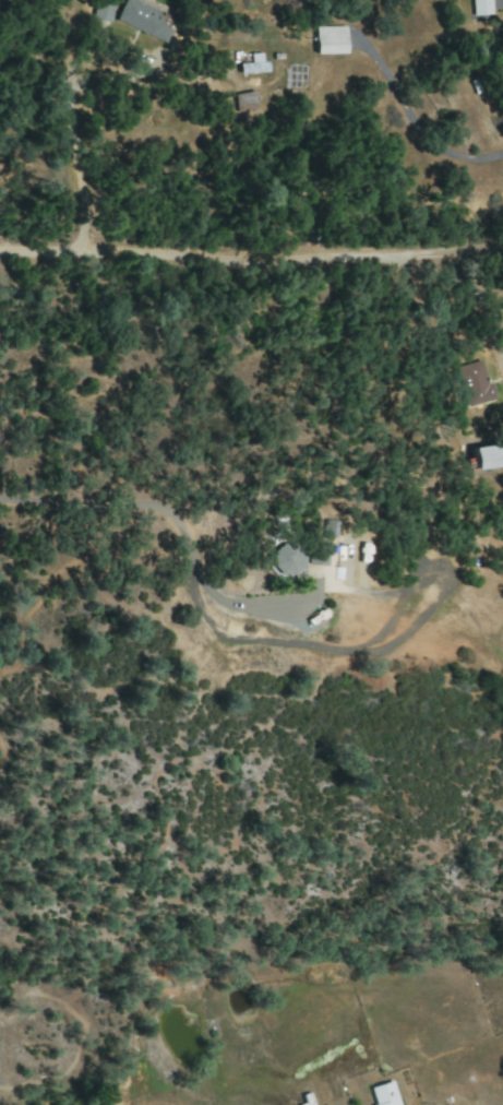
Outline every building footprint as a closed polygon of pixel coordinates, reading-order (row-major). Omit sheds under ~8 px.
[(96,0),(94,0),(93,21),(110,21),(112,1),(96,0)] [(164,44),(171,29),(159,23),(163,13),(134,0),(123,0),(114,20),(164,44)] [(492,15),(492,0),(471,0),(471,16),(492,15)] [(313,27),(314,54),(344,54),(344,26),(313,27)] [(266,72),(265,62),(260,62),(260,53),(249,54),(249,64),(237,64),(238,73),(266,72)] [(255,110),(254,92),(233,94),(234,112),(255,110)] [(454,368),(466,408),(494,399),(489,382),(485,384),(478,361),(454,368)] [(475,470),(502,465),(499,444),(471,449),(475,470)] [(333,538),(335,522),(322,520),(321,537),(333,538)] [(303,548),(272,545),(270,573),(300,575),(303,548)] [(325,552),(307,551),(307,565),(325,566),(325,552)] [(373,1104),(400,1104),(392,1081),(368,1088),(373,1104)]
